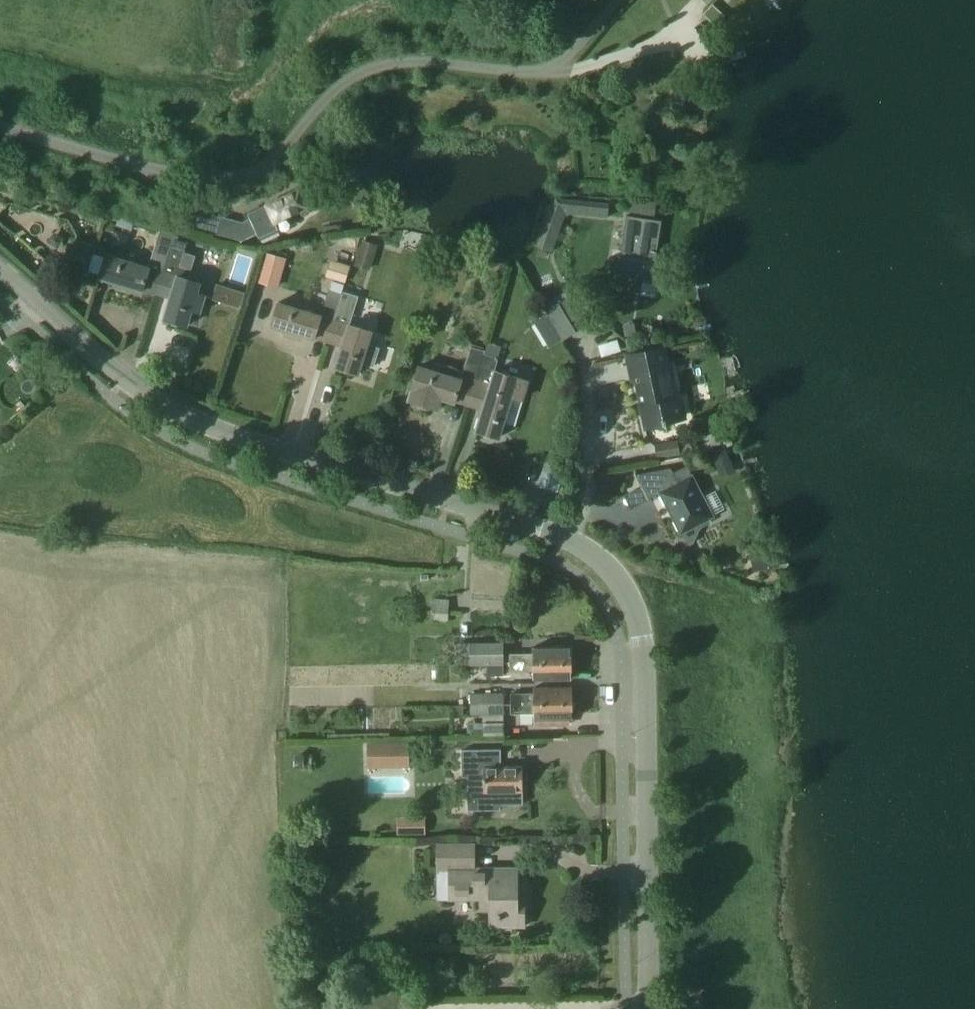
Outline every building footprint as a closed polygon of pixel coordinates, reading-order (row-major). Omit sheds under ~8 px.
[(725,16),(713,5),(705,14),(716,25),(725,16)] [(300,189),(267,205),(267,204),(248,213),(250,217),(242,221),(221,216),(217,234),(243,240),(258,233),(259,237),(278,228),(275,221),(308,206),(300,189)] [(537,246),(552,251),(565,212),(608,217),(610,203),(571,200),(554,197),(552,202),(537,246)] [(620,257),(619,257),(615,278),(637,282),(637,280),(657,283),(660,263),(655,262),(661,220),(626,215),(620,257)] [(100,277),(142,289),(143,284),(158,289),(170,248),(173,236),(160,232),(156,244),(149,267),(107,255),(100,277)] [(201,313),(207,293),(197,291),(200,283),(197,282),(198,279),(189,276),(186,269),(179,267),(187,240),(173,236),(170,248),(158,289),(172,293),(165,317),(187,324),(192,310),(201,313)] [(369,269),(376,246),(363,242),(356,265),(369,269)] [(287,257),(266,252),(258,282),(279,288),(287,257)] [(329,257),(324,274),(344,280),(350,263),(329,257)] [(240,306),(244,293),(217,285),(213,298),(240,306)] [(342,294),(328,289),(320,316),(279,303),(272,325),(313,338),(315,332),(329,337),(342,294)] [(359,296),(343,291),(342,294),(329,337),(344,341),(336,366),(358,373),(362,361),(374,365),(379,347),(367,343),(371,331),(350,325),(359,296)] [(569,297),(559,304),(559,303),(546,311),(564,340),(576,331),(571,323),(581,317),(569,297)] [(435,371),(419,366),(409,399),(438,408),(441,398),(454,402),(456,396),(470,400),(484,354),(485,351),(471,347),(461,379),(449,375),(451,368),(437,363),(435,371)] [(635,376),(641,405),(646,427),(686,417),(681,398),(677,399),(665,347),(626,354),(631,377),(635,376)] [(470,400),(484,404),(476,429),(499,437),(512,395),(489,388),(498,358),(484,354),(470,400)] [(677,440),(654,444),(657,458),(680,454),(677,440)] [(723,446),(711,451),(718,468),(730,463),(723,446)] [(648,498),(663,490),(684,531),(685,530),(692,543),(694,542),(700,528),(712,522),(710,520),(715,517),(688,464),(673,471),(671,467),(636,474),(648,498)] [(748,546),(754,570),(766,567),(760,543),(748,546)] [(486,665),(504,664),(504,641),(470,642),(470,643),(456,643),(456,664),(470,664),(470,665),(486,665)] [(509,653),(509,664),(571,663),(571,647),(533,647),(534,652),(509,653)] [(571,663),(509,664),(510,673),(534,673),(534,678),(571,678),(571,663)] [(504,664),(486,665),(486,677),(504,676),(504,664)] [(510,693),(510,704),(571,703),(571,687),(534,688),(534,692),(510,693)] [(505,735),(504,692),(483,693),(484,714),(483,714),(483,724),(473,724),(473,735),(505,735)] [(471,715),(483,714),(484,714),(483,693),(471,693),(471,715)] [(571,703),(510,704),(510,715),(534,714),(535,725),(568,724),(568,718),(572,718),(571,703)] [(409,763),(408,742),(388,743),(389,764),(409,763)] [(523,767),(501,767),(500,749),(462,750),(462,777),(471,777),(471,805),(523,804),(523,767)] [(398,834),(426,833),(426,821),(398,822),(398,834)] [(516,868),(475,868),(475,841),(436,842),(436,872),(450,872),(450,898),(491,898),(491,925),(523,925),(523,896),(517,896),(516,868)]
